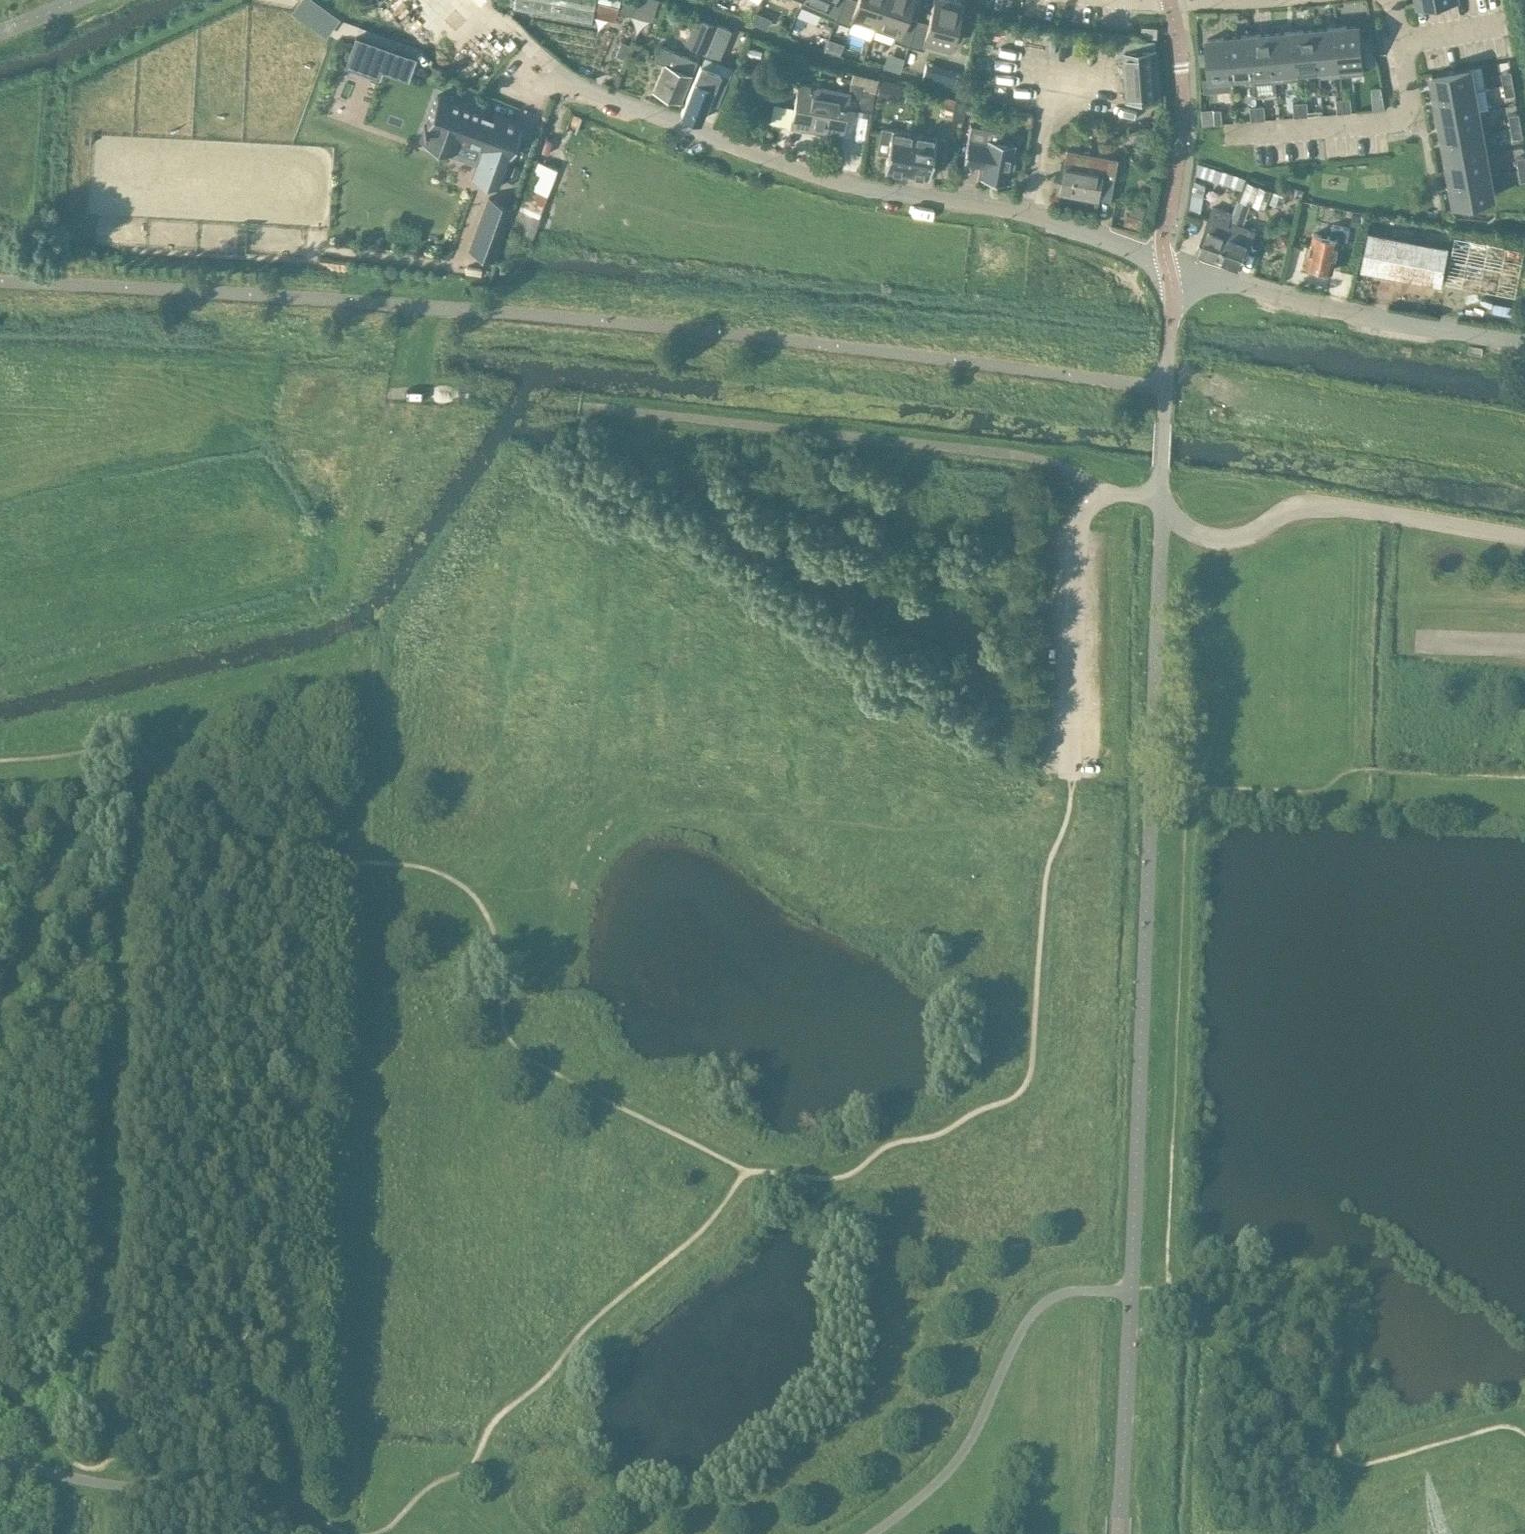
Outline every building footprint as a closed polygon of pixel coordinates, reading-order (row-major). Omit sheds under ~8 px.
[(514,7),(590,22),(594,0),(515,0),(514,7)] [(596,6),(616,11),(618,0),(598,0),(596,6)] [(799,4),(822,14),(828,0),(801,0),(799,4)] [(842,0),(828,0),(822,14),(835,19),(842,0)] [(856,0),(842,0),(835,19),(850,25),(852,20),(849,19),(856,0)] [(882,0),(856,0),(849,19),(852,20),(873,27),(882,0)] [(909,0),(882,0),(873,27),(894,34),(897,35),(904,14),(909,0)] [(960,1),(958,0),(933,0),(928,21),(922,43),(925,43),(947,49),(960,1)] [(908,44),(916,18),(904,14),(897,35),(894,34),(892,39),(908,44)] [(714,24),(696,17),(685,43),(704,50),(714,24)] [(922,43),(928,21),(916,18),(908,44),(923,48),(925,43),(922,43)] [(717,23),(705,53),(718,59),(731,29),(717,23)] [(1359,25),(1336,27),(1340,65),(1339,65),(1340,74),(1363,72),(1359,25)] [(1141,31),(1141,36),(1157,37),(1157,31),(1158,27),(1142,26),(1141,31)] [(1340,65),(1336,27),(1315,29),(1318,67),(1339,65),(1340,65)] [(1318,67),(1315,29),(1294,31),(1297,69),(1298,69),(1318,67)] [(1297,69),(1294,31),(1273,33),(1277,80),(1299,78),(1298,69),(1297,69)] [(1277,80),(1273,33),(1251,35),(1254,73),(1254,82),(1277,80)] [(1254,73),(1251,35),(1230,37),(1233,75),(1254,73)] [(355,36),(348,55),(405,75),(411,56),(410,56),(355,36)] [(1233,75),(1230,37),(1207,39),(1210,77),(1233,75)] [(621,41),(614,55),(625,59),(631,45),(621,41)] [(697,60),(659,44),(653,59),(664,64),(653,90),(680,101),(697,60)] [(1156,49),(1124,51),(1127,99),(1159,97),(1156,49)] [(700,64),(681,112),(700,120),(707,102),(717,105),(728,75),(700,64)] [(1469,67),(1432,74),(1436,96),(1473,89),(1469,67)] [(1501,72),(1503,84),(1513,82),(1511,70),(1501,72)] [(1515,94),(1513,82),(1503,84),(1505,96),(1515,94)] [(795,106),(791,126),(791,127),(841,136),(846,108),(870,112),(875,87),(850,83),(848,92),(798,84),(795,106)] [(1477,111),(1473,89),(1436,96),(1440,118),(1477,111)] [(498,187),(520,125),(437,95),(426,126),(424,125),(422,129),(425,130),(421,140),(451,151),(457,136),(483,145),(471,177),(498,187)] [(1350,97),(1343,98),(1344,112),(1351,111),(1350,97)] [(1344,112),(1343,98),(1336,98),(1337,113),(1344,112)] [(1307,101),(1300,102),(1301,116),(1308,115),(1307,101)] [(1301,116),(1300,102),(1293,102),(1294,116),(1301,116)] [(780,124),(791,126),(795,106),(783,104),(780,124)] [(1258,120),(1257,105),(1250,106),(1251,120),(1258,120)] [(1264,105),(1257,105),(1258,120),(1265,119),(1264,105)] [(1214,109),(1215,123),(1222,123),(1221,109),(1214,109)] [(1481,132),(1477,111),(1440,118),(1444,139),(1481,132)] [(1518,113),(1509,115),(1511,127),(1521,125),(1518,113)] [(970,124),(963,161),(983,165),(980,177),(1006,182),(1009,166),(1012,167),(1014,154),(1011,154),(1013,143),(999,140),(1001,130),(970,124)] [(1523,137),(1521,125),(1511,127),(1513,138),(1523,137)] [(906,172),(913,133),(892,129),(893,128),(891,128),(891,129),(881,127),(877,152),(887,153),(884,169),(886,170),(886,169),(906,172)] [(1485,154),(1481,132),(1444,139),(1448,160),(1485,154)] [(934,136),(913,133),(906,172),(927,176),(927,177),(928,177),(931,161),(941,163),(945,138),(935,137),(935,136),(934,135),(934,136)] [(1060,175),(1058,189),(1075,192),(1074,195),(1098,200),(1099,198),(1111,200),(1119,159),(1067,149),(1065,161),(1063,160),(1060,175)] [(1489,175),(1485,154),(1448,160),(1452,182),(1489,175)] [(1516,157),(1519,169),(1524,168),(1524,156),(1516,157)] [(533,157),(514,209),(538,218),(557,167),(533,157)] [(1195,162),(1193,175),(1240,189),(1245,178),(1195,162)] [(1493,196),(1489,175),(1452,182),(1456,203),(1493,196)] [(1193,180),(1188,212),(1199,213),(1203,184),(1193,180)] [(488,197),(469,249),(493,258),(512,206),(488,197)] [(1242,225),(1250,203),(1238,198),(1230,221),(1233,222),(1231,226),(1219,258),(1242,266),(1255,230),(1242,225)] [(1138,229),(1141,220),(1142,220),(1145,211),(1131,207),(1128,215),(1126,215),(1123,224),(1138,229)] [(1219,258),(1231,226),(1228,225),(1232,214),(1213,207),(1197,250),(1219,258)] [(1330,237),(1313,233),(1306,265),(1310,266),(1311,269),(1319,271),(1321,268),(1332,270),(1339,239),(1347,241),(1350,228),(1332,225),(1330,237)] [(1373,225),(1372,231),(1448,245),(1450,233),(1373,225)] [(1448,245),(1372,231),(1369,230),(1362,269),(1441,284),(1448,245)]
